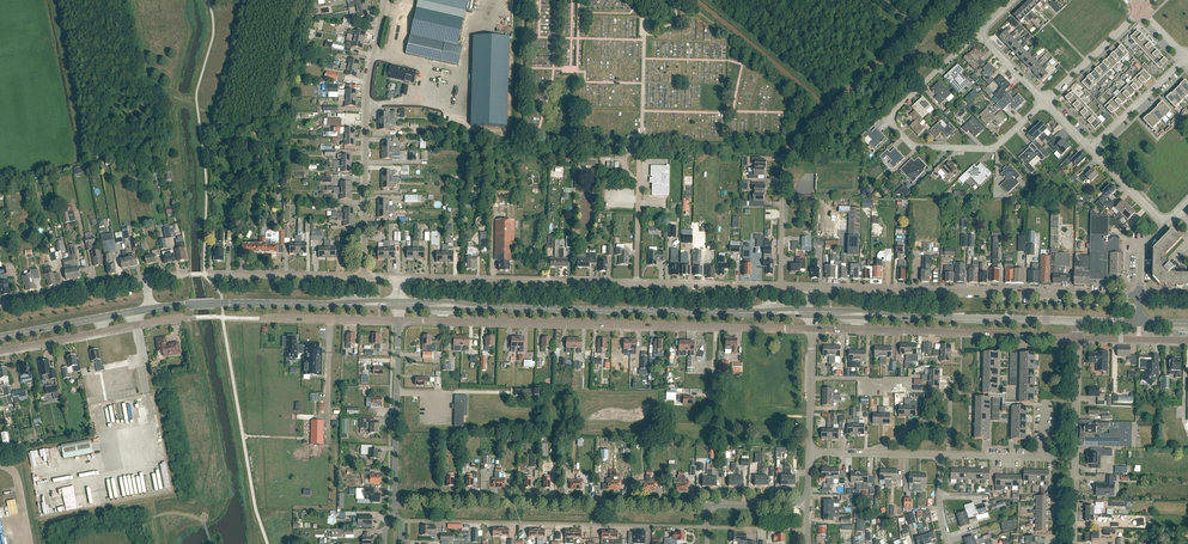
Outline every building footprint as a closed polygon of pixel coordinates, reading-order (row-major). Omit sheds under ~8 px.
[(366,8),(365,0),(354,2),(355,7),(348,9),(349,12),(366,8)] [(406,54),(441,62),(459,66),(463,48),(445,44),(457,46),(463,19),(465,12),(468,0),(418,0),(406,54)] [(1041,10),(1037,6),(1036,7),(1030,0),(1025,6),(1031,12),(1032,11),(1035,8),(1039,12),(1041,10)] [(1036,15),(1032,11),(1031,12),(1025,6),(1019,11),(1025,17),(1026,17),(1030,13),(1034,17),(1036,15)] [(366,8),(349,12),(350,15),(356,14),(357,19),(368,17),(366,8)] [(1030,20),(1026,17),(1025,17),(1019,11),(1013,16),(1020,23),(1024,19),(1028,22),(1030,20)] [(1009,21),(1008,22),(1012,26),(1016,22),(1012,18),(1009,21)] [(1011,37),(1010,36),(1007,33),(1011,29),(1009,27),(1005,31),(1006,32),(999,38),(1005,44),(1011,37)] [(1130,38),(1138,46),(1146,38),(1138,30),(1130,38)] [(347,38),(364,41),(365,33),(355,31),(354,36),(347,34),(347,38)] [(1017,43),(1016,42),(1012,38),(1016,34),(1014,32),(1010,36),(1011,37),(1005,44),(1010,49),(1017,43)] [(471,126),(507,127),(509,37),(473,36),(471,126)] [(362,50),(364,41),(347,38),(346,41),(352,42),(351,48),(362,50)] [(1022,48),(1021,47),(1018,44),(1022,40),(1020,38),(1016,42),(1017,43),(1010,49),(1015,54),(1022,48)] [(1138,46),(1145,53),(1153,46),(1146,38),(1138,46)] [(343,51),(345,44),(333,42),(331,48),(343,51)] [(1027,53),(1026,52),(1023,49),(1027,45),(1025,43),(1021,47),(1022,48),(1015,54),(1021,60),(1027,53)] [(1129,54),(1121,46),(1113,53),(1121,61),(1129,54)] [(1145,53),(1153,61),(1160,54),(1153,46),(1145,53)] [(983,57),(975,49),(969,55),(968,54),(964,59),(975,70),(979,66),(977,63),(980,60),(981,60),(981,59),(983,57)] [(1033,59),(1032,58),(1028,54),(1032,51),(1030,49),(1026,52),(1027,53),(1021,60),(1026,65),(1033,59)] [(1113,53),(1106,61),(1113,69),(1121,61),(1113,53)] [(1038,64),(1037,63),(1034,60),(1037,56),(1035,54),(1032,58),(1033,59),(1026,65),(1031,71),(1038,64)] [(1168,62),(1160,54),(1153,61),(1160,69),(1168,62)] [(340,66),(358,70),(359,61),(349,59),(348,64),(336,62),(336,65),(341,66),(340,66)] [(1043,70),(1042,69),(1039,65),(1043,61),(1041,59),(1037,63),(1038,64),(1031,71),(1036,76),(1043,70)] [(1105,76),(1113,69),(1106,61),(1098,68),(1105,76)] [(989,84),(993,80),(991,77),(997,71),(989,63),(983,69),(985,71),(982,74),(985,77),(983,79),(989,84)] [(416,70),(391,65),(390,68),(389,68),(389,69),(390,69),(389,70),(388,72),(389,73),(389,74),(391,75),(390,78),(413,84),(416,70)] [(968,83),(961,75),(964,72),(957,65),(947,75),(949,77),(949,78),(950,77),(953,81),(950,83),(959,92),(968,83)] [(1043,70),(1036,76),(1042,82),(1048,75),(1044,71),(1048,67),(1046,65),(1042,69),(1043,70)] [(356,78),(358,70),(340,66),(340,69),(346,71),(345,76),(356,78)] [(1098,68),(1090,76),(1097,83),(1105,76),(1098,68)] [(1144,70),(1136,77),(1143,85),(1151,78),(1144,70)] [(337,78),(338,74),(326,71),(324,78),(337,81),(337,78)] [(1002,88),(995,95),(1000,101),(1005,96),(1003,94),(1011,86),(1002,75),(995,82),(1002,88)] [(1090,76),(1082,83),(1089,91),(1097,83),(1090,76)] [(1135,93),(1143,85),(1136,77),(1128,85),(1135,93)] [(941,105),(952,95),(945,88),(939,82),(931,90),(937,96),(935,98),(941,105)] [(1128,100),(1135,93),(1128,85),(1120,92),(1128,100)] [(1187,96),(1187,94),(1181,86),(1176,90),(1185,99),(1187,96)] [(1180,104),(1185,99),(1176,90),(1172,95),(1171,95),(1180,104)] [(339,99),(356,99),(356,91),(345,91),(345,96),(339,96),(339,99)] [(1065,99),(1073,107),(1081,99),(1073,91),(1065,99)] [(1120,107),(1128,100),(1120,92),(1112,100),(1120,107)] [(976,97),(972,93),(966,99),(970,103),(976,97)] [(1008,94),(1005,96),(1000,101),(997,104),(1003,111),(1010,104),(1016,110),(1025,102),(1019,95),(1013,100),(1011,98),(1012,98),(1008,94)] [(1175,108),(1180,104),(1171,95),(1172,95),(1171,94),(1166,99),(1175,108)] [(927,111),(932,107),(923,97),(914,105),(917,107),(916,108),(917,109),(917,108),(920,112),(918,114),(922,119),(928,113),(927,111)] [(356,107),(356,99),(339,99),(339,102),(345,102),(345,107),(356,107)] [(1081,99),(1073,107),(1080,115),(1088,107),(1081,99)] [(1112,115),(1120,107),(1112,100),(1104,107),(1112,115)] [(971,111),(977,106),(973,102),(968,107),(971,111)] [(1167,116),(1171,112),(1162,102),(1157,107),(1158,108),(1158,107),(1167,116)] [(998,127),(1007,119),(995,107),(981,120),(987,127),(993,121),(998,127)] [(1080,115),(1088,122),(1095,115),(1088,107),(1080,115)] [(1162,121),(1167,116),(1158,107),(1158,108),(1153,112),(1162,121)] [(918,135),(925,129),(920,124),(924,120),(915,111),(910,115),(915,121),(910,127),(918,135)] [(1157,125),(1162,121),(1153,112),(1149,116),(1157,125)] [(379,122),(396,122),(396,119),(389,119),(389,113),(379,113),(379,122)] [(1088,122),(1095,130),(1103,123),(1095,115),(1088,122)] [(1152,130),(1157,125),(1149,116),(1148,116),(1143,120),(1152,130)] [(984,129),(974,118),(963,128),(967,133),(970,130),(976,137),(984,129)] [(396,125),(396,122),(379,122),(378,130),(389,131),(389,125),(396,125)] [(947,138),(956,130),(950,123),(944,128),(939,123),(930,131),(932,133),(937,138),(940,135),(939,134),(941,132),(947,138)] [(1041,123),(1035,129),(1038,132),(1045,140),(1046,140),(1048,143),(1054,137),(1051,134),(1048,137),(1045,135),(1044,135),(1043,134),(1047,130),(1041,123)] [(886,139),(876,128),(872,133),(869,130),(861,137),(864,140),(868,136),(872,140),(870,142),(876,148),(886,139)] [(338,138),(355,138),(355,129),(345,129),(344,135),(338,135),(338,138)] [(1035,129),(1029,134),(1032,138),(1036,141),(1040,137),(1041,138),(1040,139),(1043,142),(1045,140),(1038,132),(1035,129)] [(355,146),(355,138),(338,138),(338,141),(344,141),(344,146),(355,146)] [(1032,138),(1029,140),(1035,146),(1040,151),(1043,148),(1036,141),(1032,138)] [(1057,143),(1055,140),(1049,146),(1055,152),(1055,151),(1056,151),(1062,156),(1064,155),(1070,148),(1070,147),(1070,148),(1063,141),(1064,141),(1063,140),(1057,146),(1056,144),(1057,143)] [(382,151),(400,151),(400,148),(393,148),(393,142),(382,142),(382,151)] [(1034,153),(1030,148),(1019,158),(1021,161),(1022,162),(1026,166),(1025,168),(1031,175),(1035,171),(1029,164),(1037,157),(1042,161),(1041,161),(1042,162),(1045,159),(1037,150),(1034,153)] [(905,159),(895,149),(891,153),(888,150),(881,157),(884,160),(888,156),(893,161),(890,164),(894,169),(905,159)] [(400,154),(400,151),(382,151),(382,160),(393,160),(393,154),(400,154)] [(1085,159),(1079,153),(1074,159),(1071,156),(1072,155),(1071,155),(1064,162),(1068,167),(1073,163),(1077,167),(1085,159)] [(333,164),(351,164),(351,156),(340,156),(340,161),(334,161),(333,164)] [(765,168),(765,169),(767,169),(767,161),(762,161),(762,158),(752,157),(752,164),(756,164),(756,168),(765,168)] [(922,162),(919,159),(918,160),(918,159),(915,163),(912,160),(901,170),(907,176),(909,174),(913,179),(912,181),(914,183),(917,180),(916,179),(925,171),(924,170),(926,168),(926,167),(926,166),(924,164),(923,165),(921,162),(922,162)] [(959,172),(950,162),(945,166),(942,163),(935,170),(935,171),(932,174),(936,177),(939,175),(938,173),(942,169),(947,175),(945,178),(948,181),(951,179),(959,172)] [(351,173),(351,164),(333,164),(333,167),(333,168),(340,168),(340,173),(351,173)] [(977,183),(980,180),(982,183),(991,174),(990,174),(991,174),(987,169),(986,170),(981,164),(976,168),(974,166),(969,171),(966,174),(959,180),(963,184),(969,178),(971,176),(977,183)] [(668,196),(669,170),(669,167),(666,167),(650,166),(650,177),(652,177),(652,196),(667,196),(668,196)] [(1020,177),(1010,166),(1001,175),(1007,181),(1001,186),(1008,194),(1019,183),(1016,181),(1020,177)] [(756,168),(755,168),(755,172),(749,172),(749,179),(758,179),(758,175),(765,176),(765,169),(765,168),(756,168)] [(1091,183),(1098,175),(1093,170),(1086,176),(1083,172),(1078,178),(1084,183),(1088,179),(1091,183)] [(382,180),(399,180),(399,177),(393,177),(393,172),(382,172),(382,180)] [(399,183),(399,180),(382,180),(382,189),(393,189),(393,183),(399,183)] [(334,191),(351,191),(351,183),(341,183),(341,188),(334,188),(334,191)] [(765,194),(766,194),(766,187),(759,187),(759,183),(752,183),(752,187),(752,190),(755,190),(755,194),(765,194)] [(1108,207),(1113,202),(1109,198),(1116,191),(1111,185),(1103,193),(1107,196),(1100,202),(1103,204),(1104,203),(1108,207)] [(896,193),(897,195),(901,195),(902,193),(906,197),(911,192),(907,188),(907,189),(904,186),(896,193)] [(868,187),(862,192),(866,198),(873,192),(872,191),(867,195),(864,192),(869,188),(868,187)] [(351,200),(351,191),(334,191),(334,194),(340,194),(340,200),(351,200)] [(755,194),(754,194),(754,201),(750,201),(750,205),(758,205),(758,201),(765,201),(765,194),(755,194)] [(835,198),(834,208),(839,208),(839,214),(840,214),(850,214),(849,230),(848,256),(859,256),(860,209),(850,208),(850,198),(835,198)] [(863,200),(862,208),(872,208),(872,200),(863,200)] [(378,209),(396,209),(396,206),(389,206),(389,201),(378,201),(378,209)] [(1116,221),(1130,207),(1124,201),(1118,207),(1113,202),(1108,207),(1111,211),(1114,207),(1119,212),(1114,218),(1116,221)] [(64,224),(76,221),(72,207),(67,208),(68,212),(62,213),(64,224)] [(1136,213),(1130,207),(1116,221),(1118,223),(1120,221),(1124,217),(1128,221),(1136,213)] [(396,213),(396,209),(378,209),(378,218),(389,218),(389,213),(396,213)] [(332,218),(337,218),(354,219),(354,210),(344,210),(344,213),(337,213),(337,212),(332,212),(332,218)] [(1116,221),(1114,218),(1113,219),(1109,219),(1109,217),(1096,216),(1096,213),(1094,211),(1091,211),(1091,235),(1090,254),(1119,255),(1119,252),(1120,239),(1117,236),(1108,235),(1109,227),(1115,227),(1117,224),(1118,223),(1116,221)] [(1067,267),(1067,259),(1067,252),(1058,252),(1059,236),(1059,217),(1052,217),(1051,236),(1050,282),(1054,282),(1054,285),(1062,285),(1062,286),(1063,287),(1065,286),(1066,287),(1068,286),(1068,285),(1069,285),(1070,276),(1062,276),(1063,271),(1066,271),(1066,267),(1067,267)] [(354,227),(354,219),(337,218),(337,221),(344,221),(344,227),(354,227)] [(514,244),(514,221),(496,220),(495,260),(499,262),(499,271),(509,271),(510,262),(511,262),(511,255),(513,255),(513,244),(514,244)] [(1123,233),(1124,233),(1127,230),(1129,228),(1126,224),(1120,230),(1123,233)] [(261,244),(261,254),(278,254),(278,246),(284,246),(284,239),(284,231),(260,230),(259,244),(261,244)] [(1186,275),(1186,268),(1181,268),(1175,262),(1175,261),(1172,263),(1166,269),(1165,268),(1165,267),(1165,256),(1182,238),(1183,237),(1180,234),(1180,233),(1178,235),(1173,231),(1172,230),(1152,251),(1152,262),(1153,262),(1153,280),(1159,286),(1177,287),(1177,288),(1187,288),(1187,275),(1186,275)] [(117,244),(123,242),(122,232),(115,233),(117,244)] [(223,242),(223,232),(217,232),(217,242),(217,245),(215,245),(214,250),(214,261),(224,262),(224,250),(223,250),(223,245),(223,242)] [(116,273),(112,255),(116,254),(112,233),(101,235),(105,256),(106,256),(107,264),(107,265),(109,275),(116,273)] [(177,250),(175,250),(177,262),(186,260),(184,249),(185,249),(184,242),(183,236),(177,237),(177,240),(175,240),(176,243),(177,250)] [(289,254),(298,254),(298,236),(295,236),(295,243),(289,243),(289,254)] [(298,236),(298,254),(306,254),(306,243),(301,243),(301,236),(298,236)] [(1026,244),(1026,237),(1019,236),(1018,252),(1026,252),(1026,244)] [(92,250),(91,245),(95,244),(94,237),(85,239),(86,246),(87,251),(92,250)] [(803,237),(803,247),(807,247),(807,251),(812,251),(812,237),(803,237)] [(998,270),(998,264),(999,237),(994,237),(992,270),(991,270),(991,282),(991,283),(992,283),(992,284),(994,284),(999,284),(999,282),(999,277),(1000,277),(1000,274),(999,274),(999,270),(998,270)] [(327,258),(327,241),(324,241),(324,248),(319,248),(319,258),(327,258)] [(327,241),(327,258),(335,258),(335,248),(330,248),(330,241),(327,241)] [(387,259),(387,241),(384,241),(383,248),(378,248),(378,259),(387,259)] [(387,241),(387,259),(395,259),(395,248),(390,248),(390,241),(387,241)] [(416,259),(416,241),(413,241),(413,248),(407,248),(407,259),(416,259)] [(416,241),(416,259),(424,259),(424,248),(419,248),(419,241),(416,241)] [(825,249),(839,249),(839,241),(825,241),(825,249)] [(144,245),(143,242),(141,243),(141,246),(137,247),(138,251),(147,250),(146,247),(145,247),(145,244),(144,245)] [(560,254),(560,250),(560,242),(556,242),(555,261),(551,261),(550,269),(559,269),(560,254)] [(923,243),(922,252),(938,252),(938,248),(934,248),(934,243),(923,243)] [(261,244),(259,244),(243,244),(243,253),(261,254),(261,244)] [(67,247),(70,259),(73,279),(81,277),(79,268),(79,269),(78,263),(77,258),(74,245),(67,247)] [(445,263),(445,245),(442,245),(442,252),(437,252),(436,262),(445,263)] [(445,245),(445,263),(454,263),(454,252),(448,252),(448,245),(446,245),(445,245)] [(474,257),(474,248),(468,248),(468,255),(466,255),(466,270),(476,270),(476,265),(477,265),(477,257),(474,257)] [(628,265),(629,253),(624,253),(624,250),(616,249),(616,256),(619,256),(619,264),(617,264),(617,265),(628,265)] [(678,260),(678,250),(671,249),(671,260),(670,260),(670,270),(671,270),(670,275),(678,276),(678,260)] [(954,257),(955,249),(945,249),(944,257),(954,257)] [(94,267),(102,265),(99,250),(91,252),(94,267)] [(146,265),(156,263),(155,257),(160,256),(159,250),(151,251),(152,256),(145,257),(146,265)] [(560,254),(559,269),(567,269),(568,261),(561,261),(562,258),(563,258),(563,254),(563,250),(560,250),(560,254)] [(693,251),(693,255),(695,255),(695,262),(692,262),(692,267),(695,267),(694,276),(702,276),(702,267),(700,267),(700,263),(700,251),(695,250),(695,251),(693,251)] [(129,268),(127,256),(126,251),(122,252),(123,260),(120,260),(122,269),(129,268)] [(665,261),(666,252),(657,252),(649,251),(649,266),(656,266),(657,261),(665,261)] [(827,279),(836,280),(836,266),(836,262),(836,254),(836,251),(831,251),(831,255),(831,262),(831,266),(826,266),(826,273),(827,273),(827,279)] [(1119,255),(1090,254),(1090,273),(1089,273),(1089,281),(1089,282),(1090,282),(1097,282),(1097,280),(1110,281),(1110,282),(1119,282),(1119,275),(1123,275),(1124,252),(1119,252),(1119,255)] [(173,255),(172,253),(163,254),(165,264),(175,262),(173,255)] [(127,256),(129,268),(136,267),(134,254),(127,256)] [(848,270),(848,258),(847,258),(847,264),(847,255),(842,254),(842,264),(842,267),(838,267),(838,266),(836,266),(836,280),(838,280),(838,279),(846,280),(847,270),(848,270)] [(596,263),(596,255),(586,255),(578,255),(578,260),(578,268),(589,268),(590,263),(596,263)] [(1050,283),(1051,256),(1046,256),(1041,256),(1040,279),(1040,282),(1050,283)] [(1089,273),(1086,273),(1086,267),(1089,267),(1089,256),(1075,256),(1074,286),(1075,286),(1075,285),(1089,286),(1089,282),(1089,281),(1089,273)] [(724,264),(724,257),(719,257),(719,264),(717,264),(717,271),(718,271),(718,276),(723,276),(724,270),(727,270),(727,265),(724,264)] [(806,269),(806,261),(800,260),(800,257),(796,257),(796,265),(791,265),(791,273),(797,273),(797,272),(801,272),(801,269),(806,269)] [(931,264),(931,257),(927,257),(926,271),(922,271),(922,282),(930,282),(930,271),(930,264),(931,264)] [(860,280),(860,279),(860,267),(860,258),(860,266),(852,265),(852,258),(848,258),(848,270),(851,271),(851,279),(854,280),(860,280)] [(66,280),(73,279),(70,259),(63,261),(65,271),(64,271),(66,280)] [(750,260),(745,260),(744,265),(743,276),(751,276),(751,265),(750,265),(750,260)] [(774,269),(774,261),(764,260),(764,267),(767,267),(766,270),(767,270),(767,275),(773,275),(773,269),(774,269)] [(882,278),(883,262),(878,261),(878,268),(870,267),(870,269),(871,270),(870,278),(873,278),(882,278)] [(898,270),(898,280),(906,281),(906,268),(907,268),(907,261),(900,261),(900,266),(899,266),(899,270),(898,270)] [(969,283),(978,283),(979,261),(973,261),(973,266),(970,266),(970,270),(969,270),(969,283)] [(1,262),(0,262),(0,289),(1,289),(3,296),(8,295),(8,293),(10,292),(8,281),(6,281),(4,274),(7,274),(5,267),(2,268),(1,262)] [(1024,284),(1024,270),(1014,269),(1014,262),(1005,262),(1005,270),(1007,270),(1006,284),(1024,284)] [(689,276),(689,267),(689,263),(681,263),(681,267),(682,267),(682,276),(689,276)] [(964,270),(965,264),(956,264),(956,270),(955,277),(956,277),(956,282),(956,283),(964,283),(964,282),(964,279),(965,279),(965,270),(964,270)] [(1039,271),(1039,264),(1032,264),(1032,271),(1030,271),(1030,274),(1030,275),(1030,282),(1030,284),(1038,284),(1039,282),(1038,282),(1038,279),(1040,279),(1040,271),(1039,271)] [(52,274),(50,266),(43,267),(45,275),(44,275),(45,280),(47,280),(48,287),(55,285),(53,273),(52,274)] [(713,279),(714,266),(705,266),(704,276),(706,276),(706,279),(713,279)] [(954,283),(954,274),(953,274),(953,267),(945,266),(945,275),(946,275),(946,282),(954,283)] [(860,267),(860,279),(863,279),(863,280),(870,280),(870,278),(871,270),(870,269),(870,267),(863,267),(860,267)] [(35,289),(33,280),(39,278),(38,270),(30,271),(30,275),(22,277),(24,286),(25,285),(27,291),(35,289)] [(304,375),(313,375),(321,376),(322,350),(321,350),(321,351),(319,351),(319,344),(304,343),(304,347),(303,346),(300,346),(297,346),(298,345),(296,345),(296,337),(288,336),(288,337),(286,337),(286,343),(283,343),(283,348),(286,348),(286,358),(286,361),(291,362),(291,358),(297,358),(297,354),(299,354),(302,354),(304,354),(304,375)] [(424,338),(423,338),(423,350),(426,350),(427,345),(430,345),(431,336),(424,336),(424,338)] [(494,347),(494,338),(487,337),(487,340),(486,339),(486,351),(490,351),(490,347),(494,347)] [(169,345),(167,343),(166,338),(156,339),(158,350),(162,349),(164,357),(180,354),(178,343),(169,345)] [(736,348),(737,339),(725,339),(725,350),(732,350),(732,354),(736,354),(736,348)] [(654,343),(654,355),(658,355),(658,350),(659,350),(659,360),(663,360),(663,350),(662,350),(662,341),(655,341),(655,343),(654,343)] [(933,352),(934,342),(925,342),(924,352),(933,352)] [(909,362),(910,344),(901,344),(901,355),(906,355),(906,362),(909,362)] [(910,344),(909,362),(919,362),(919,357),(918,357),(918,355),(918,344),(910,344)] [(934,353),(951,354),(952,345),(941,345),(941,350),(934,350),(934,353)] [(832,364),(833,346),(824,346),(824,357),(829,357),(829,364),(832,364)] [(833,346),(832,364),(836,364),(836,357),(841,357),(842,346),(833,346)] [(884,365),(884,347),(875,347),(875,358),(881,358),(880,365),(884,365)] [(884,347),(884,365),(887,365),(887,358),(892,358),(893,348),(884,347)] [(1136,365),(1136,357),(1130,357),(1131,347),(1118,347),(1118,357),(1128,357),(1128,361),(1132,361),(1131,365),(1136,365)] [(102,366),(99,350),(91,352),(93,364),(96,363),(98,372),(105,371),(104,366),(102,366)] [(855,368),(858,368),(858,351),(850,351),(850,361),(849,368),(855,368)] [(858,351),(858,368),(861,368),(861,362),(867,362),(867,351),(858,351)] [(999,352),(991,352),(984,352),(984,361),(998,361),(999,352)] [(1107,372),(1108,352),(1098,352),(1097,354),(1090,354),(1090,363),(1097,363),(1097,372),(1107,372)] [(951,362),(951,354),(934,353),(934,357),(941,357),(940,362),(951,362)] [(1021,353),(1020,361),(1035,362),(1035,353),(1028,353),(1021,353)] [(79,363),(77,362),(75,355),(68,357),(70,367),(73,367),(74,373),(81,371),(80,363),(79,363)] [(1158,371),(1158,356),(1151,356),(1151,357),(1139,357),(1139,370),(1146,370),(1146,374),(1142,380),(1151,386),(1154,382),(1159,376),(1156,374),(1158,371)] [(1181,368),(1181,361),(1176,361),(1176,360),(1170,359),(1169,371),(1174,371),(1174,375),(1175,375),(1175,378),(1180,378),(1180,375),(1181,375),(1181,368)] [(49,360),(39,362),(42,376),(43,381),(50,380),(57,378),(55,370),(51,371),(49,360)] [(998,361),(984,361),(984,369),(998,369),(998,361)] [(1035,370),(1035,362),(1020,361),(1020,370),(1035,370)] [(732,372),(741,372),(741,363),(732,363),(732,372)] [(33,383),(31,374),(30,374),(29,369),(28,369),(27,364),(19,366),(22,381),(21,381),(22,384),(24,383),(27,382),(27,384),(33,383)] [(383,375),(383,368),(381,368),(381,367),(369,367),(369,371),(374,371),(374,375),(383,375)] [(6,368),(0,370),(0,377),(0,379),(1,381),(3,381),(4,383),(9,382),(6,368)] [(984,369),(984,377),(998,377),(998,369),(984,369)] [(923,375),(922,379),(940,379),(940,370),(929,370),(929,375),(923,375)] [(1034,378),(1035,370),(1020,370),(1020,378),(1034,378)] [(984,377),(984,385),(998,386),(998,377),(984,377)] [(442,389),(442,378),(434,378),(434,382),(434,384),(439,384),(439,389),(442,389)] [(1034,378),(1020,378),(1020,386),(1034,386),(1034,378)] [(940,388),(940,379),(922,379),(922,382),(929,382),(929,387),(940,388)] [(998,386),(984,385),(983,394),(990,394),(998,394),(998,386)] [(5,404),(13,402),(11,395),(12,395),(10,386),(4,388),(6,396),(3,397),(5,404)] [(45,388),(47,394),(53,393),(55,400),(61,399),(60,391),(58,392),(57,386),(45,388)] [(1034,395),(1034,386),(1020,386),(1020,394),(1034,395)] [(1104,406),(1105,402),(1105,394),(1099,394),(1099,388),(1089,388),(1089,397),(1097,397),(1097,405),(1104,406)] [(823,389),(823,398),(841,398),(841,395),(834,395),(834,389),(823,389)] [(1034,403),(1034,395),(1020,394),(1019,403),(1027,403),(1034,403)] [(461,404),(455,404),(455,426),(454,427),(464,427),(464,416),(467,416),(468,396),(461,396),(461,404)] [(692,405),(693,398),(691,398),(691,397),(679,396),(679,400),(683,400),(683,404),(692,405)] [(990,398),(976,397),(976,406),(990,406),(990,398)] [(382,406),(382,398),(373,398),(367,398),(367,407),(370,407),(370,405),(373,405),(373,406),(382,406)] [(841,398),(823,398),(823,406),(834,407),(834,401),(841,401),(841,398)] [(908,417),(909,399),(905,399),(905,406),(900,406),(899,417),(908,417)] [(909,399),(908,417),(917,417),(917,406),(912,406),(912,400),(909,399)] [(119,430),(123,429),(122,400),(116,400),(116,407),(113,407),(114,417),(119,417),(119,430)] [(976,414),(990,414),(990,406),(976,406),(976,414)] [(1012,406),(1012,415),(1026,415),(1026,407),(1012,406)] [(882,425),(883,407),(879,407),(879,414),(874,414),(873,425),(882,425)] [(883,407),(882,425),(891,425),(891,414),(886,414),(886,407),(883,407)] [(1109,415),(1105,415),(1105,410),(1098,410),(1098,408),(1089,408),(1089,415),(1098,416),(1098,415),(1102,415),(1102,419),(1109,420),(1109,415)] [(976,414),(975,422),(990,422),(990,414),(976,414)] [(1026,415),(1012,415),(1012,423),(1026,423),(1026,415)] [(848,435),(856,435),(857,417),(853,417),(853,424),(848,424),(848,435)] [(860,418),(857,417),(856,435),(865,435),(865,424),(860,424),(860,418)] [(378,434),(378,424),(374,424),(374,418),(363,418),(362,429),(371,429),(371,433),(378,434)] [(324,421),(314,421),(312,421),(311,445),(313,445),(323,445),(324,421)] [(1096,421),(1096,424),(1092,424),(1092,425),(1085,424),(1084,446),(1131,447),(1132,423),(1110,422),(1096,421)] [(830,440),(831,422),(828,422),(827,429),(822,429),(822,439),(830,440)] [(831,422),(830,440),(839,440),(839,429),(834,429),(834,422),(831,422)] [(975,430),(989,431),(990,422),(975,422),(975,430)] [(1011,431),(1026,431),(1026,423),(1012,423),(1011,431)] [(975,430),(975,439),(982,439),(989,439),(989,431),(975,430)] [(1026,440),(1026,431),(1011,431),(1011,440),(1018,440),(1026,440)] [(9,440),(3,441),(4,448),(5,453),(11,452),(9,440)] [(64,459),(93,453),(90,440),(61,445),(64,459)] [(378,459),(378,450),(371,450),(372,446),(362,446),(362,452),(364,452),(364,455),(370,455),(370,459),(378,459)] [(787,449),(776,448),(776,458),(781,458),(781,453),(787,453),(787,449)] [(1101,457),(1104,457),(1104,449),(1097,449),(1097,454),(1088,453),(1088,458),(1089,459),(1089,464),(1091,464),(1091,469),(1097,469),(1097,465),(1101,465),(1101,457)] [(482,464),(491,464),(491,456),(482,456),(482,464)] [(831,486),(831,469),(823,468),(822,479),(828,479),(828,486),(831,486)] [(840,469),(831,469),(831,486),(834,486),(834,479),(839,480),(839,485),(845,485),(846,471),(840,471),(840,469)] [(959,480),(960,469),(951,469),(951,479),(957,480),(957,484),(959,484),(960,480),(959,480)] [(968,480),(968,469),(960,469),(959,480),(960,480),(965,480),(965,484),(968,484),(968,480)] [(976,480),(976,469),(968,469),(968,480),(973,480),(973,484),(976,484),(976,480)] [(976,480),(982,480),(981,484),(984,484),(985,480),(990,480),(990,470),(976,469),(976,480)] [(380,485),(380,475),(370,475),(370,470),(364,470),(364,473),(364,480),(370,480),(370,484),(380,485)] [(889,488),(889,470),(881,470),(880,481),(886,481),(886,487),(889,488)] [(889,470),(889,488),(892,488),(892,481),(898,481),(898,470),(889,470)] [(1032,481),(1033,470),(1024,470),(1024,481),(1030,481),(1029,485),(1032,485),(1032,481)] [(1041,482),(1041,471),(1033,470),(1032,481),(1038,482),(1038,485),(1041,486),(1041,482)] [(607,490),(613,490),(614,481),(614,475),(614,471),(611,471),(611,475),(610,475),(610,479),(606,479),(606,481),(606,484),(603,484),(603,487),(606,488),(606,490),(607,490)] [(650,491),(650,479),(650,476),(650,472),(647,471),(647,476),(645,476),(645,481),(639,481),(639,485),(644,485),(644,491),(650,491)] [(1041,482),(1046,482),(1046,486),(1049,486),(1049,471),(1041,471),(1041,482)] [(467,478),(467,486),(472,487),(472,478),(477,478),(477,472),(472,472),(472,474),(467,474),(467,478)] [(859,496),(860,490),(860,473),(852,473),(851,483),(857,484),(857,490),(848,490),(848,495),(859,496)] [(860,473),(860,490),(869,491),(869,486),(864,486),(865,484),(868,484),(869,473),(860,473)] [(918,492),(918,474),(910,474),(909,485),(915,485),(915,492),(918,492)] [(918,474),(918,492),(921,492),(921,485),(927,485),(927,474),(918,474)] [(1004,486),(1005,475),(996,475),(996,486),(1001,486),(1001,490),(1004,490),(1004,486)] [(1013,486),(1013,476),(1005,475),(1004,486),(1010,486),(1010,490),(1013,490),(1013,486)] [(1013,486),(1018,487),(1018,491),(1021,491),(1021,476),(1013,476),(1013,486)] [(1116,481),(1116,477),(1107,476),(1107,485),(1097,484),(1096,496),(1114,496),(1114,485),(1114,481),(1116,481)] [(55,499),(58,512),(96,504),(95,495),(93,496),(90,485),(86,486),(89,500),(83,501),(82,495),(61,499),(61,497),(55,499)] [(374,489),(371,489),(356,489),(356,499),(371,499),(371,502),(380,502),(380,494),(374,494),(374,489)] [(997,505),(991,507),(992,510),(1005,506),(1003,502),(996,504),(997,505)] [(1086,514),(1101,515),(1102,511),(1101,511),(1101,510),(1103,510),(1103,503),(1095,503),(1095,507),(1087,507),(1086,514)] [(957,514),(959,521),(975,516),(979,515),(978,514),(987,511),(985,504),(966,510),(966,512),(957,514)] [(356,516),(356,512),(337,512),(337,516),(339,516),(339,519),(345,519),(345,516),(353,516),(353,526),(359,526),(372,527),(372,516),(359,516),(356,516)] [(909,525),(916,523),(913,513),(906,515),(909,525)] [(975,516),(959,521),(961,528),(971,525),(969,521),(975,519),(975,516)] [(1013,520),(1007,522),(1009,530),(1015,528),(1013,520)] [(436,536),(436,527),(422,527),(421,535),(436,536)] [(501,537),(501,528),(493,528),(493,537),(501,537)] [(501,528),(501,537),(509,537),(509,528),(501,528)] [(924,529),(921,530),(925,543),(930,543),(932,543),(931,540),(936,539),(934,532),(929,533),(929,534),(925,535),(924,529)] [(573,539),(574,530),(566,530),(565,543),(573,543),(573,539)] [(574,530),(573,539),(581,539),(581,530),(574,530)] [(921,530),(918,531),(920,537),(916,538),(918,543),(925,543),(921,530)] [(602,543),(610,543),(610,531),(602,531),(602,543)] [(622,536),(618,535),(618,531),(610,531),(610,543),(622,543),(622,536)] [(645,532),(633,531),(633,539),(628,538),(628,543),(634,543),(644,543),(645,532)] [(1099,539),(1099,532),(1092,532),(1092,533),(1086,533),(1086,542),(1092,542),(1092,539),(1099,539)] [(370,533),(364,533),(364,537),(363,537),(363,543),(371,543),(371,537),(370,537),(370,533)] [(685,533),(677,533),(677,534),(673,533),(673,539),(665,539),(665,543),(677,543),(677,541),(684,541),(685,533)] [(737,543),(756,543),(756,542),(746,542),(746,534),(738,534),(730,534),(730,542),(734,542),(737,542),(737,543)] [(965,539),(966,543),(972,543),(982,541),(989,539),(991,538),(990,534),(983,537),(983,538),(981,538),(975,540),(974,536),(965,539)] [(784,543),(785,535),(777,535),(777,536),(774,536),(774,543),(784,543)]
